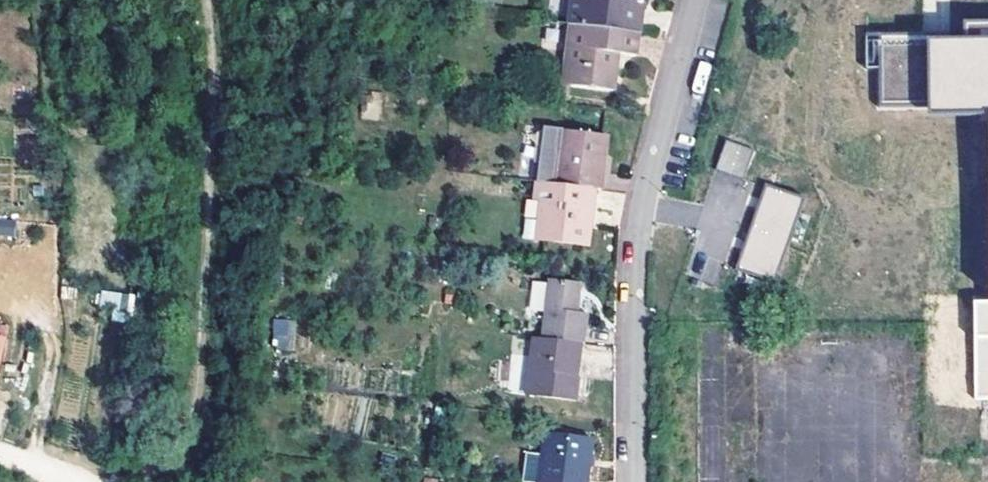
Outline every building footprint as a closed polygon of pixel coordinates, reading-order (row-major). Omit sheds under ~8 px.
[(568,24),(570,24),(637,33),(641,0),(572,0),(568,24)] [(612,90),(614,73),(615,65),(617,53),(625,54),(634,56),(637,33),(570,24),(565,62),(572,64),(570,84),(612,90)] [(867,26),(868,63),(884,63),(885,100),(934,99),(934,128),(987,128),(987,25),(867,26)] [(615,65),(614,73),(622,75),(625,54),(617,53),(615,65)] [(572,64),(565,62),(562,83),(570,84),(572,64)] [(536,180),(537,180),(555,182),(563,128),(544,125),(536,180)] [(596,188),(600,189),(603,162),(598,161),(602,134),(563,128),(555,182),(596,188)] [(743,179),(753,150),(729,141),(719,170),(743,179)] [(534,196),(541,197),(550,199),(544,238),(587,243),(591,218),(596,188),(555,182),(537,180),(534,196)] [(776,284),(805,198),(766,184),(737,270),(776,284)] [(550,199),(541,197),(535,237),(544,238),(550,199)] [(12,238),(17,221),(0,216),(0,234),(12,238)] [(561,282),(551,342),(593,347),(597,318),(587,315),(583,315),(584,307),(589,307),(591,287),(561,282)] [(133,312),(134,296),(100,294),(99,309),(133,312)] [(977,308),(978,399),(987,398),(987,307),(977,308)] [(295,351),(297,320),(273,318),(271,350),(295,351)] [(593,348),(593,347),(551,342),(544,340),(536,395),(585,402),(588,381),(586,381),(590,348),(593,348)] [(540,481),(587,481),(593,443),(548,437),(540,481)]
